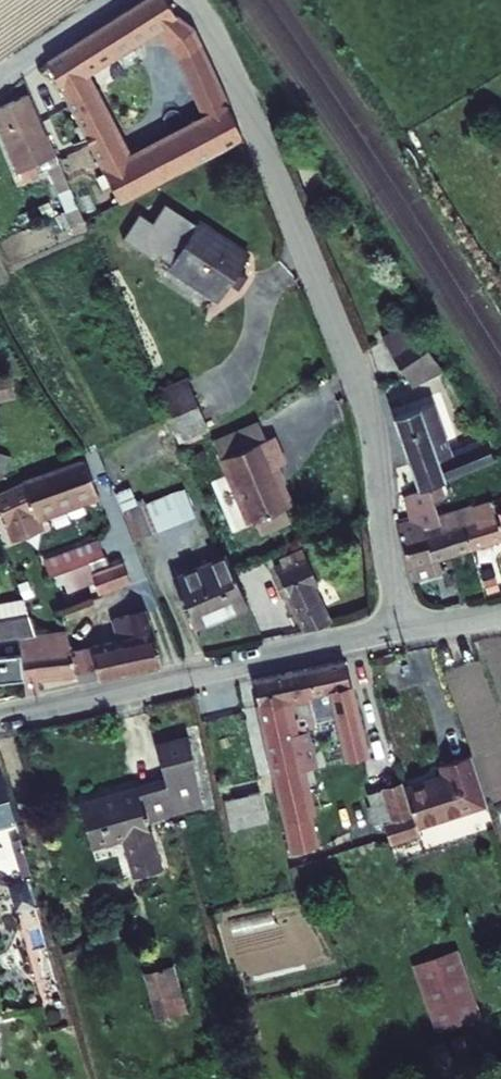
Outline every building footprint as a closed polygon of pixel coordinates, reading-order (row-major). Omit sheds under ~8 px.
[(176,16),(166,0),(144,0),(48,61),(121,201),(242,137),(227,104),(213,111),(204,116),(130,155),(86,73),(157,28),(176,16)] [(192,29),(176,16),(157,28),(176,52),(204,116),(213,111),(227,104),(192,29)] [(0,106),(0,130),(15,164),(22,180),(39,174),(38,171),(48,167),(59,163),(53,148),(48,136),(45,137),(26,94),(0,106)] [(85,221),(59,163),(48,167),(73,225),(85,221)] [(49,201),(37,206),(41,217),(53,212),(49,201)] [(248,256),(198,223),(197,225),(165,205),(154,222),(140,213),(123,238),(155,259),(158,256),(171,264),(169,267),(220,299),(230,283),(237,287),(245,274),(239,270),(248,256)] [(410,321),(382,339),(410,384),(440,369),(410,321)] [(86,473),(96,495),(162,467),(158,456),(191,442),(169,391),(138,405),(150,434),(107,450),(111,463),(86,473)] [(418,489),(449,479),(495,462),(485,438),(450,453),(431,403),(393,417),(418,489)] [(253,448),(199,474),(229,536),(274,515),(257,480),(267,476),(253,448)] [(75,494),(70,476),(63,478),(59,466),(2,481),(7,499),(0,501),(0,520),(75,494)] [(431,560),(471,548),(461,511),(449,515),(444,498),(454,494),(449,479),(418,489),(403,495),(410,520),(397,524),(408,567),(413,581),(442,573),(439,562),(432,564),(431,560)] [(132,541),(193,518),(182,488),(121,511),(132,541)] [(471,548),(500,539),(500,513),(497,514),(493,501),(461,511),(471,548)] [(221,552),(170,577),(192,625),(246,600),(221,552)] [(306,552),(297,556),(302,567),(312,563),(306,552)] [(261,573),(294,639),(317,631),(301,595),(306,592),(294,568),(274,578),(270,569),(261,573)] [(112,573),(82,581),(87,600),(94,598),(98,613),(121,606),(112,573)] [(77,640),(72,624),(35,628),(20,628),(28,648),(18,650),(14,646),(0,650),(0,684),(23,681),(24,694),(38,691),(36,678),(92,668),(94,674),(168,659),(160,625),(146,597),(130,603),(137,629),(77,640)] [(329,665),(240,687),(285,859),(313,853),(296,780),(341,766),(338,763),(358,756),(329,665)] [(157,787),(73,816),(91,860),(120,851),(134,884),(161,876),(143,826),(200,806),(178,745),(147,755),(157,787)] [(368,797),(379,829),(409,818),(414,832),(485,803),(465,754),(432,767),(437,779),(400,791),(398,786),(368,797)] [(220,801),(227,832),(266,823),(259,792),(220,801)] [(9,830),(0,807),(0,833),(9,830)] [(432,1033),(480,1018),(458,949),(410,964),(432,1033)] [(155,1023),(186,1013),(172,966),(141,975),(155,1023)]
